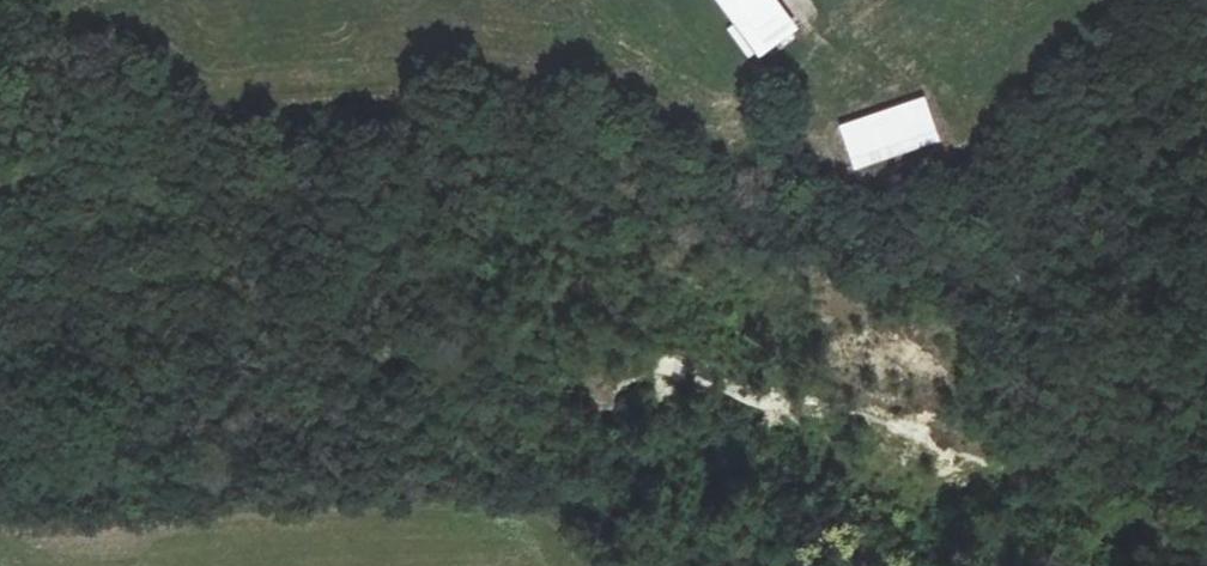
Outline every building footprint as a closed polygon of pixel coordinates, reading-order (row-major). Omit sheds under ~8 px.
[(754,51),(786,27),(766,0),(715,0),(754,51)] [(839,130),(851,166),(933,139),(921,103),(839,130)]
